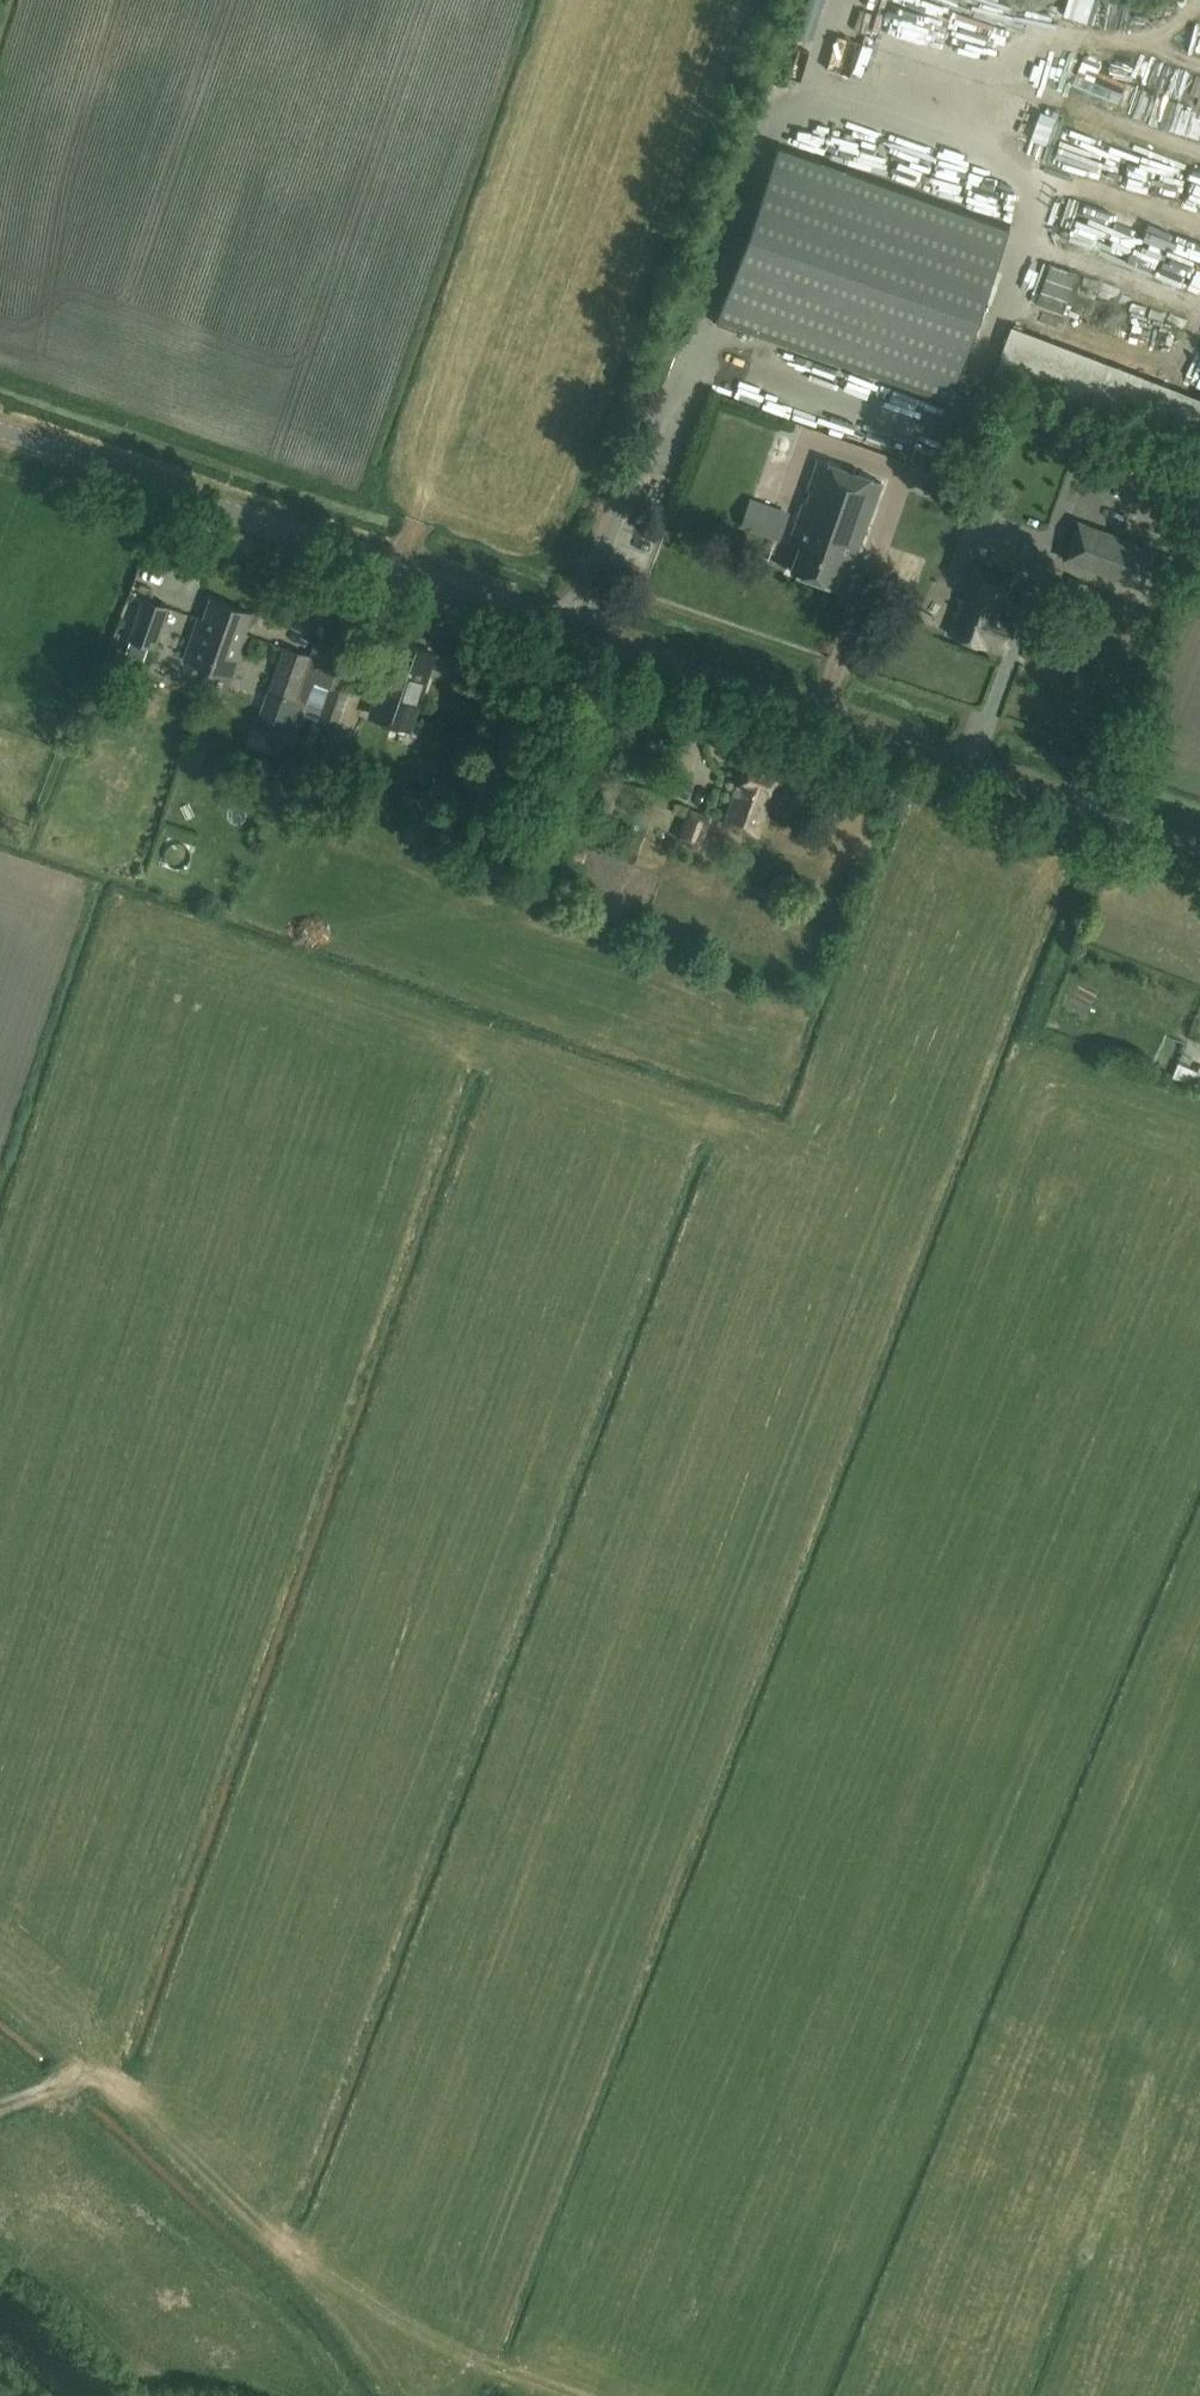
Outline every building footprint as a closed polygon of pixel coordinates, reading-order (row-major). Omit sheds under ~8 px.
[(1096,16),(1108,16),(1108,0),(1097,0),(1096,16)] [(1081,67),(1108,75),(1112,61),(1151,72),(1155,58),(1089,38),(1081,67)] [(1168,64),(1162,91),(1135,85),(1129,112),(1154,118),(1159,93),(1185,99),(1192,69),(1168,64)] [(1172,130),(1199,138),(1199,112),(1179,106),(1172,130)] [(1087,169),(1092,142),(1060,137),(1058,153),(1031,148),(1029,159),(1058,164),(1056,173),(1074,176),(1075,167),(1087,169)] [(1010,224),(778,142),(714,322),(946,404),(1010,224)] [(1128,143),(1125,154),(1146,160),(1149,149),(1128,143)] [(1169,150),(1157,179),(1179,189),(1191,159),(1169,150)] [(1121,157),(1113,174),(1145,188),(1153,170),(1121,157)] [(1032,284),(1054,290),(1059,270),(1038,264),(1032,284)] [(1107,379),(1115,360),(1014,319),(1006,339),(1107,379)] [(859,544),(881,482),(820,461),(810,489),(812,490),(807,503),(805,502),(791,539),(801,542),(790,570),(833,586),(843,559),(851,561),(857,543),(859,544)] [(1078,521),(1064,558),(1142,587),(1155,550),(1078,521)] [(948,631),(966,638),(984,645),(985,645),(1003,652),(1015,620),(1003,616),(1018,576),(973,559),(958,600),(960,600),(948,631)] [(180,597),(191,577),(177,570),(167,589),(180,597)] [(127,639),(130,640),(155,649),(169,607),(142,597),(127,639)] [(244,633),(251,613),(211,598),(204,618),(200,617),(184,659),(233,677),(248,634),(244,633)] [(396,640),(373,706),(412,719),(434,653),(396,640)] [(295,701),(312,655),(283,645),(267,691),(295,701)] [(337,729),(350,690),(330,683),(317,722),(337,729)] [(261,709),(289,719),(295,701),(267,691),(261,709)] [(757,832),(779,773),(746,761),(724,820),(757,832)] [(701,847),(713,815),(687,806),(676,838),(701,847)] [(1193,1084),(1193,1082),(1199,1085),(1199,1061),(1181,1054),(1172,1075),(1193,1084)]
